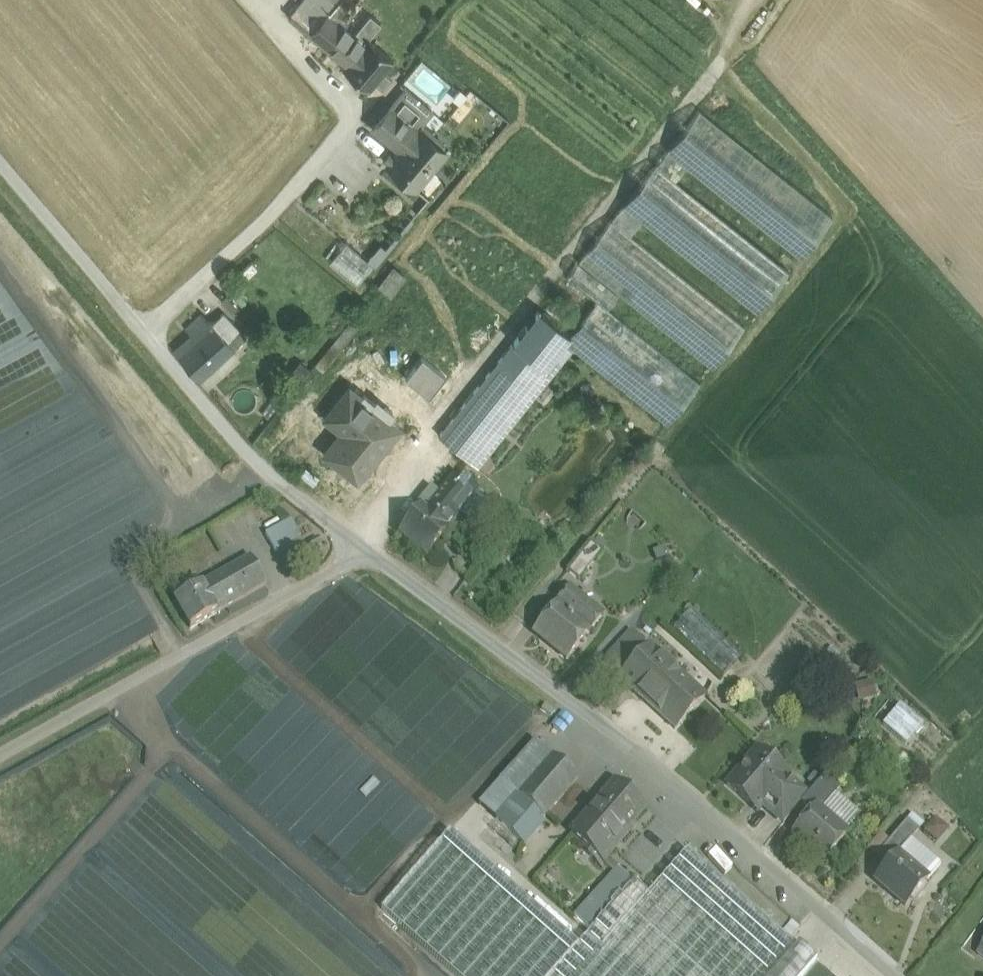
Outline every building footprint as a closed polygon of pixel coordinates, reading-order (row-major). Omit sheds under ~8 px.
[(288,15),(309,33),(336,0),(301,0),(288,15)] [(309,33),(345,63),(342,66),(369,88),(375,80),(382,85),(390,75),(384,70),(393,59),(368,37),(380,22),(370,13),(354,32),(341,21),(355,4),(351,0),(336,0),(309,33)] [(447,13),(458,0),(432,0),(447,13)] [(405,143),(388,129),(401,114),(389,105),(372,125),(400,149),(405,143)] [(833,215),(698,108),(666,149),(800,256),(833,215)] [(401,114),(388,129),(405,143),(417,128),(401,114)] [(400,149),(387,163),(415,186),(446,150),(442,147),(442,141),(431,132),(425,132),(418,127),(417,128),(405,143),(400,149)] [(789,270),(655,163),(622,203),(757,311),(789,270)] [(746,325),(611,218),(578,260),(712,367),(746,325)] [(373,263),(346,241),(329,261),(356,284),(373,263)] [(392,293),(405,272),(392,264),(379,285),(392,293)] [(701,381),(597,298),(570,333),(564,341),(573,348),(667,423),(701,381)] [(570,333),(539,308),(512,341),(544,367),(564,341),(570,333)] [(218,329),(209,320),(208,321),(202,314),(187,328),(195,337),(178,353),(199,378),(212,366),(216,371),(222,366),(218,361),(234,347),(233,346),(218,329)] [(245,336),(229,319),(218,329),(233,346),(234,347),(245,336)] [(299,330),(288,342),(297,350),(308,338),(299,330)] [(544,367),(512,341),(438,434),(470,459),(544,367)] [(544,367),(470,459),(479,466),(573,348),(564,341),(544,367)] [(398,427),(349,388),(327,417),(344,430),(326,452),(357,477),(398,427)] [(457,474),(439,495),(431,489),(417,505),(420,507),(448,530),(478,492),(457,474)] [(448,530),(420,507),(398,535),(426,559),(448,530)] [(290,521),(266,535),(288,573),(312,559),(290,521)] [(590,545),(568,573),(579,582),(602,554),(590,545)] [(333,547),(322,553),(327,561),(338,555),(333,547)] [(250,558),(201,586),(217,613),(266,585),(250,558)] [(201,586),(174,601),(191,629),(217,613),(201,586)] [(578,597),(566,613),(557,606),(535,634),(566,659),(601,616),(578,597)] [(742,657),(692,609),(673,629),(723,677),(742,657)] [(649,649),(631,633),(605,661),(622,677),(649,649)] [(622,677),(621,679),(650,705),(678,675),(680,673),(673,666),(671,669),(649,649),(622,677)] [(689,685),(678,675),(650,705),(675,728),(704,697),(690,684),(689,685)] [(900,703),(882,723),(906,744),(924,724),(900,703)] [(757,751),(727,786),(757,812),(762,806),(786,778),(787,777),(757,751)] [(552,755),(517,795),(543,818),(578,779),(552,755)] [(807,797),(801,804),(811,813),(815,809),(821,813),(840,791),(824,777),(807,797)] [(786,778),(762,806),(784,824),(801,804),(807,797),(786,778)] [(616,783),(570,834),(613,872),(619,868),(620,867),(608,856),(632,829),(629,826),(644,808),(616,783)] [(543,818),(517,795),(496,818),(523,841),(543,818)] [(821,813),(815,809),(811,813),(794,834),(824,860),(846,835),(821,813)] [(912,815),(907,822),(918,832),(924,825),(912,815)] [(923,832),(938,842),(948,828),(933,818),(923,832)] [(494,848),(509,831),(495,819),(480,836),(494,848)] [(907,822),(897,833),(909,843),(911,841),(918,832),(907,822)] [(897,833),(876,857),(887,866),(897,855),(898,856),(909,843),(897,833)] [(941,866),(911,841),(909,843),(898,856),(897,855),(887,866),(874,881),(905,907),(941,866)] [(687,850),(648,894),(635,882),(591,930),(550,975),(831,975),(687,850)] [(619,868),(613,872),(574,914),(591,930),(635,882),(619,868)]
